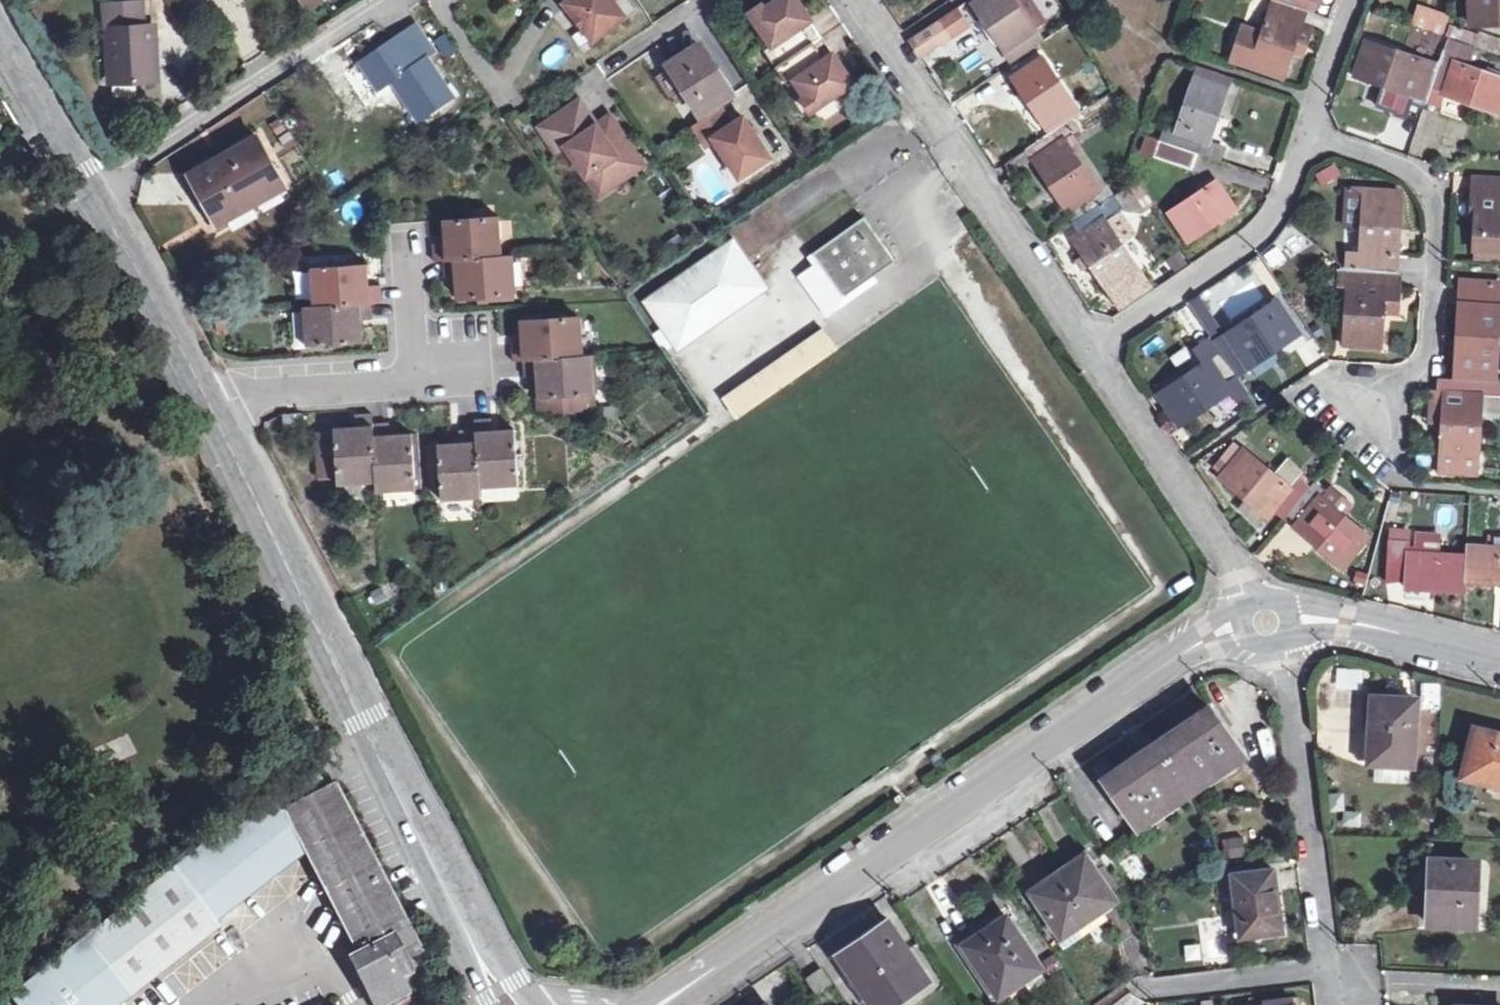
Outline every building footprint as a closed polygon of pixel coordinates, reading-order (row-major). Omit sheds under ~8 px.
[(324,1),(323,0),(303,0),(309,10),(324,1)] [(568,1),(566,3),(568,6),(593,38),(594,40),(627,16),(615,0),(567,0),(568,1)] [(755,16),(773,44),(766,49),(778,67),(790,85),(797,80),(816,108),(854,82),(835,54),(827,60),(815,42),(803,24),(811,19),(799,0),(778,0),(755,16)] [(1015,62),(1038,46),(1044,43),(1015,0),(979,0),(975,3),(1015,62)] [(1309,10),(1278,0),(1275,0),(1252,66),(1286,77),(1309,10)] [(1309,10),(1312,0),(1278,0),(1309,10)] [(1321,0),(1312,0),(1309,10),(1317,13),(1321,0)] [(1470,24),(1499,22),(1499,0),(1470,0),(1470,24)] [(113,81),(157,79),(155,57),(152,57),(152,43),(155,43),(154,25),(148,25),(146,2),(103,4),(104,28),(113,28),(115,60),(112,60),(113,81)] [(593,38),(568,6),(558,14),(582,46),(593,38)] [(811,19),(803,24),(815,42),(823,36),(811,19)] [(942,21),(916,37),(913,39),(923,55),(952,36),(942,21)] [(427,56),(435,50),(417,24),(361,60),(379,89),(393,80),(419,119),(453,95),(427,56)] [(1428,100),(1433,86),(1449,37),(1435,32),(1431,42),(1420,38),(1414,55),(1366,38),(1355,74),(1388,86),(1382,105),(1401,111),(1400,114),(1409,117),(1417,96),(1428,100)] [(449,58),(459,52),(447,34),(438,40),(449,58)] [(835,54),(823,36),(815,42),(827,60),(835,54)] [(1449,37),(1433,86),(1446,90),(1445,94),(1498,113),(1499,108),(1499,75),(1470,64),(1475,46),(1449,37)] [(702,46),(671,66),(697,107),(700,112),(731,92),(729,87),(702,46)] [(1082,112),(1038,46),(1015,62),(1013,63),(1021,73),(1015,78),(1016,79),(1027,95),(1052,133),(1072,119),(1082,112)] [(1203,141),(1210,143),(1233,78),(1200,67),(1177,132),(1168,129),(1162,144),(1199,156),(1199,154),(1203,141)] [(1018,102),(1027,95),(1016,79),(1007,85),(1018,102)] [(1433,86),(1428,100),(1441,104),(1445,94),(1446,90),(1433,86)] [(582,99),(541,126),(558,151),(568,145),(588,176),(596,170),(609,189),(645,164),(622,129),(615,134),(605,119),(599,124),(582,99)] [(722,107),(695,124),(707,143),(715,137),(741,177),(772,157),(745,116),(733,124),(722,107)] [(612,115),(605,119),(615,134),(622,129),(612,115)] [(1028,150),(1068,210),(1099,189),(1071,146),(1079,141),(1085,138),(1072,119),(1052,133),(1028,150)] [(218,222),(283,186),(256,138),(191,174),(218,222)] [(1144,156),(1156,160),(1162,144),(1149,140),(1144,156)] [(1071,146),(1099,189),(1107,183),(1079,141),(1071,146)] [(1225,148),(1210,143),(1203,141),(1199,154),(1220,161),(1225,148)] [(1193,173),(1199,156),(1162,144),(1156,160),(1156,161),(1193,173)] [(1335,164),(1314,174),(1321,187),(1341,178),(1335,164)] [(596,170),(588,176),(600,194),(609,189),(596,170)] [(1493,193),(1494,178),(1480,177),(1479,192),(1493,193)] [(1494,178),(1493,193),(1479,192),(1475,250),(1499,252),(1499,178),(1494,178)] [(1190,242),(1239,209),(1219,180),(1170,212),(1190,242)] [(1107,183),(1099,189),(1068,210),(1076,222),(1115,195),(1107,183)] [(1348,223),(1364,224),(1366,191),(1400,194),(1401,186),(1351,183),(1348,223)] [(1137,185),(1117,198),(1124,209),(1144,196),(1137,185)] [(1348,251),(1346,267),(1387,271),(1388,256),(1399,255),(1403,195),(1400,194),(1366,191),(1364,224),(1362,252),(1348,251)] [(1117,198),(1115,195),(1076,222),(1083,235),(1076,240),(1086,255),(1080,259),(1087,269),(1093,266),(1110,291),(1141,269),(1123,241),(1108,219),(1120,211),(1124,209),(1117,198)] [(1135,233),(1120,211),(1108,219),(1123,241),(1135,233)] [(844,295),(896,259),(866,216),(814,251),(822,263),(844,295)] [(444,277),(457,276),(459,297),(516,292),(512,254),(503,254),(500,217),(444,220),(445,242),(434,242),(435,260),(443,260),(444,277)] [(760,285),(734,247),(717,258),(692,272),(670,290),(654,301),(680,339),(760,285)] [(362,318),(375,317),(374,302),(383,301),(382,284),(370,285),(368,263),(311,267),(313,304),(304,305),(306,345),(363,341),(362,318)] [(822,263),(802,278),(824,309),(844,295),(822,263)] [(1382,344),(1387,271),(1346,267),(1342,268),(1341,285),(1348,285),(1344,342),(1382,344)] [(1456,377),(1494,379),(1499,288),(1499,283),(1462,280),(1456,377)] [(1217,342),(1223,351),(1238,374),(1251,366),(1250,364),(1275,347),(1300,332),(1279,300),(1229,333),(1230,335),(1217,342)] [(536,375),(537,396),(595,393),(593,354),(583,355),(580,316),(522,320),(524,343),(512,343),(513,360),(522,360),(523,376),(536,375)] [(738,417),(840,348),(826,326),(722,396),(738,417)] [(1250,364),(1251,366),(1259,377),(1284,361),(1275,347),(1250,364)] [(1226,382),(1238,374),(1223,351),(1161,392),(1181,423),(1232,390),(1226,382)] [(1494,379),(1456,377),(1443,376),(1442,389),(1435,389),(1433,418),(1444,419),(1441,468),(1479,472),(1484,394),(1499,395),(1499,379),(1494,379)] [(595,403),(595,393),(537,396),(537,408),(555,407),(555,411),(588,409),(587,404),(595,403)] [(284,425),(297,424),(296,411),(284,412),(284,425)] [(416,463),(414,432),(391,434),(390,422),(375,423),(375,414),(358,414),(359,426),(336,426),(336,430),(318,431),(320,478),(339,477),(339,485),(378,483),(378,491),(383,491),(416,489),(418,489),(416,463)] [(438,446),(439,470),(440,500),(482,497),(481,487),(520,485),(516,428),(494,429),(494,417),(476,418),(477,427),(463,428),(463,441),(438,443),(438,446)] [(431,471),(439,470),(438,446),(430,447),(431,471)] [(1285,519),(1290,513),(1312,486),(1303,479),(1295,489),(1244,447),(1220,475),(1272,518),(1277,512),(1285,519)] [(1316,481),(1312,486),(1290,513),(1301,522),(1298,527),(1345,565),(1369,535),(1321,496),(1326,490),(1316,481)] [(417,503),(416,489),(383,491),(385,505),(417,503)] [(1466,555),(1466,582),(1496,584),(1499,585),(1499,549),(1492,549),(1492,538),(1485,537),(1484,548),(1467,546),(1466,555)] [(1465,592),(1466,582),(1466,555),(1407,552),(1408,541),(1386,541),(1383,581),(1405,582),(1405,589),(1417,590),(1465,592)] [(1375,697),(1373,729),(1380,730),(1378,761),(1413,764),(1417,699),(1392,697),(1375,697)] [(1139,754),(1143,760),(1127,770),(1110,782),(1139,826),(1244,755),(1214,713),(1193,726),(1181,734),(1177,728),(1139,754)] [(1476,728),(1464,775),(1499,785),(1499,734),(1493,732),(1476,728)] [(1380,730),(1373,729),(1370,760),(1378,761),(1380,730)] [(271,822),(284,810),(324,790),(311,764),(258,805),(271,822)] [(394,938),(406,961),(421,954),(334,785),(324,790),(284,810),(306,853),(358,957),(394,938)] [(258,805),(177,867),(218,921),(306,853),(284,810),(271,822),(258,805)] [(1242,835),(1228,836),(1230,854),(1244,853),(1242,835)] [(1118,864),(1132,887),(1149,877),(1135,854),(1118,864)] [(1062,932),(1071,926),(1100,907),(1113,898),(1084,855),(1055,876),(1034,890),(1062,932)] [(1434,920),(1476,921),(1477,864),(1436,862),(1434,920)] [(177,867),(33,980),(52,1004),(124,1004),(224,928),(218,921),(177,867)] [(1239,934),(1280,930),(1273,869),(1233,873),(1239,934)] [(1106,916),(1100,907),(1071,926),(1078,935),(1091,926),(1098,936),(1104,932),(1097,922),(1106,916)] [(1001,997),(1043,969),(1005,914),(980,931),(964,942),(1001,997)] [(842,953),(876,1004),(898,1004),(934,980),(910,944),(903,949),(886,924),(865,938),(842,953)] [(1065,944),(1076,937),(1072,930),(1061,938),(1065,944)] [(358,957),(352,960),(375,1004),(392,1004),(407,997),(400,982),(413,975),(406,961),(394,938),(358,957)] [(810,979),(818,992),(832,983),(823,970),(810,979)] [(33,980),(13,996),(19,1004),(52,1004),(33,980)]
